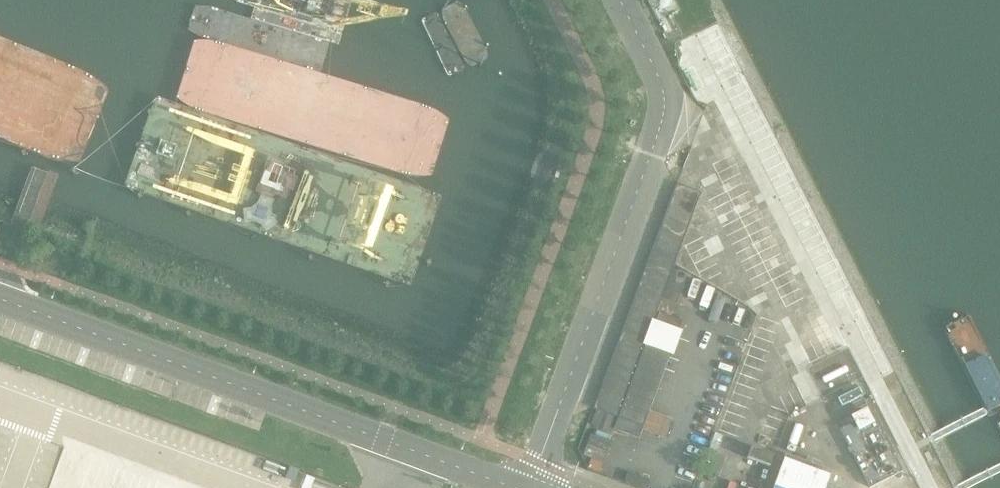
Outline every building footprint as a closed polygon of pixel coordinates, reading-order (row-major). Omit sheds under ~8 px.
[(676,183),(676,185),(672,195),(697,204),(701,193),(676,183)] [(672,195),(668,206),(693,215),(697,204),(672,195)] [(668,206),(664,217),(689,227),(693,215),(668,206)] [(664,217),(660,228),(684,238),(689,227),(664,217)] [(660,228),(656,240),(680,249),(684,238),(660,228)] [(656,240),(651,251),(676,260),(680,249),(656,240)] [(673,269),(676,260),(651,251),(647,262),(672,272),(673,269)] [(672,272),(647,262),(643,273),(668,283),(672,272)] [(681,293),(687,275),(673,269),(672,272),(668,283),(666,288),(681,293)] [(668,283),(643,273),(639,285),(664,294),(666,288),(668,283)] [(664,294),(639,285),(635,296),(660,305),(662,299),(677,304),(678,300),(664,294)] [(635,296),(631,307),(656,317),(660,305),(635,296)] [(631,307),(627,318),(651,328),(656,317),(631,307)] [(660,312),(656,323),(679,332),(683,321),(660,312)] [(627,318),(622,330),(647,339),(651,328),(627,318)] [(622,330),(618,341),(643,350),(646,343),(647,339),(622,330)] [(618,341),(614,352),(639,362),(643,350),(618,341)] [(634,373),(630,384),(626,395),(622,407),(618,418),(614,429),(639,438),(671,353),(646,343),(643,350),(639,362),(634,373)] [(614,352),(610,363),(634,373),(639,362),(614,352)] [(610,363),(606,374),(630,384),(634,373),(610,363)] [(606,374),(602,386),(626,395),(630,384),(606,374)] [(602,386),(598,397),(622,407),(626,395),(602,386)] [(618,418),(622,407),(598,397),(593,408),(618,418)] [(646,426),(664,432),(670,417),(652,411),(646,426)] [(774,487),(826,487),(832,471),(784,456),(774,487)]
